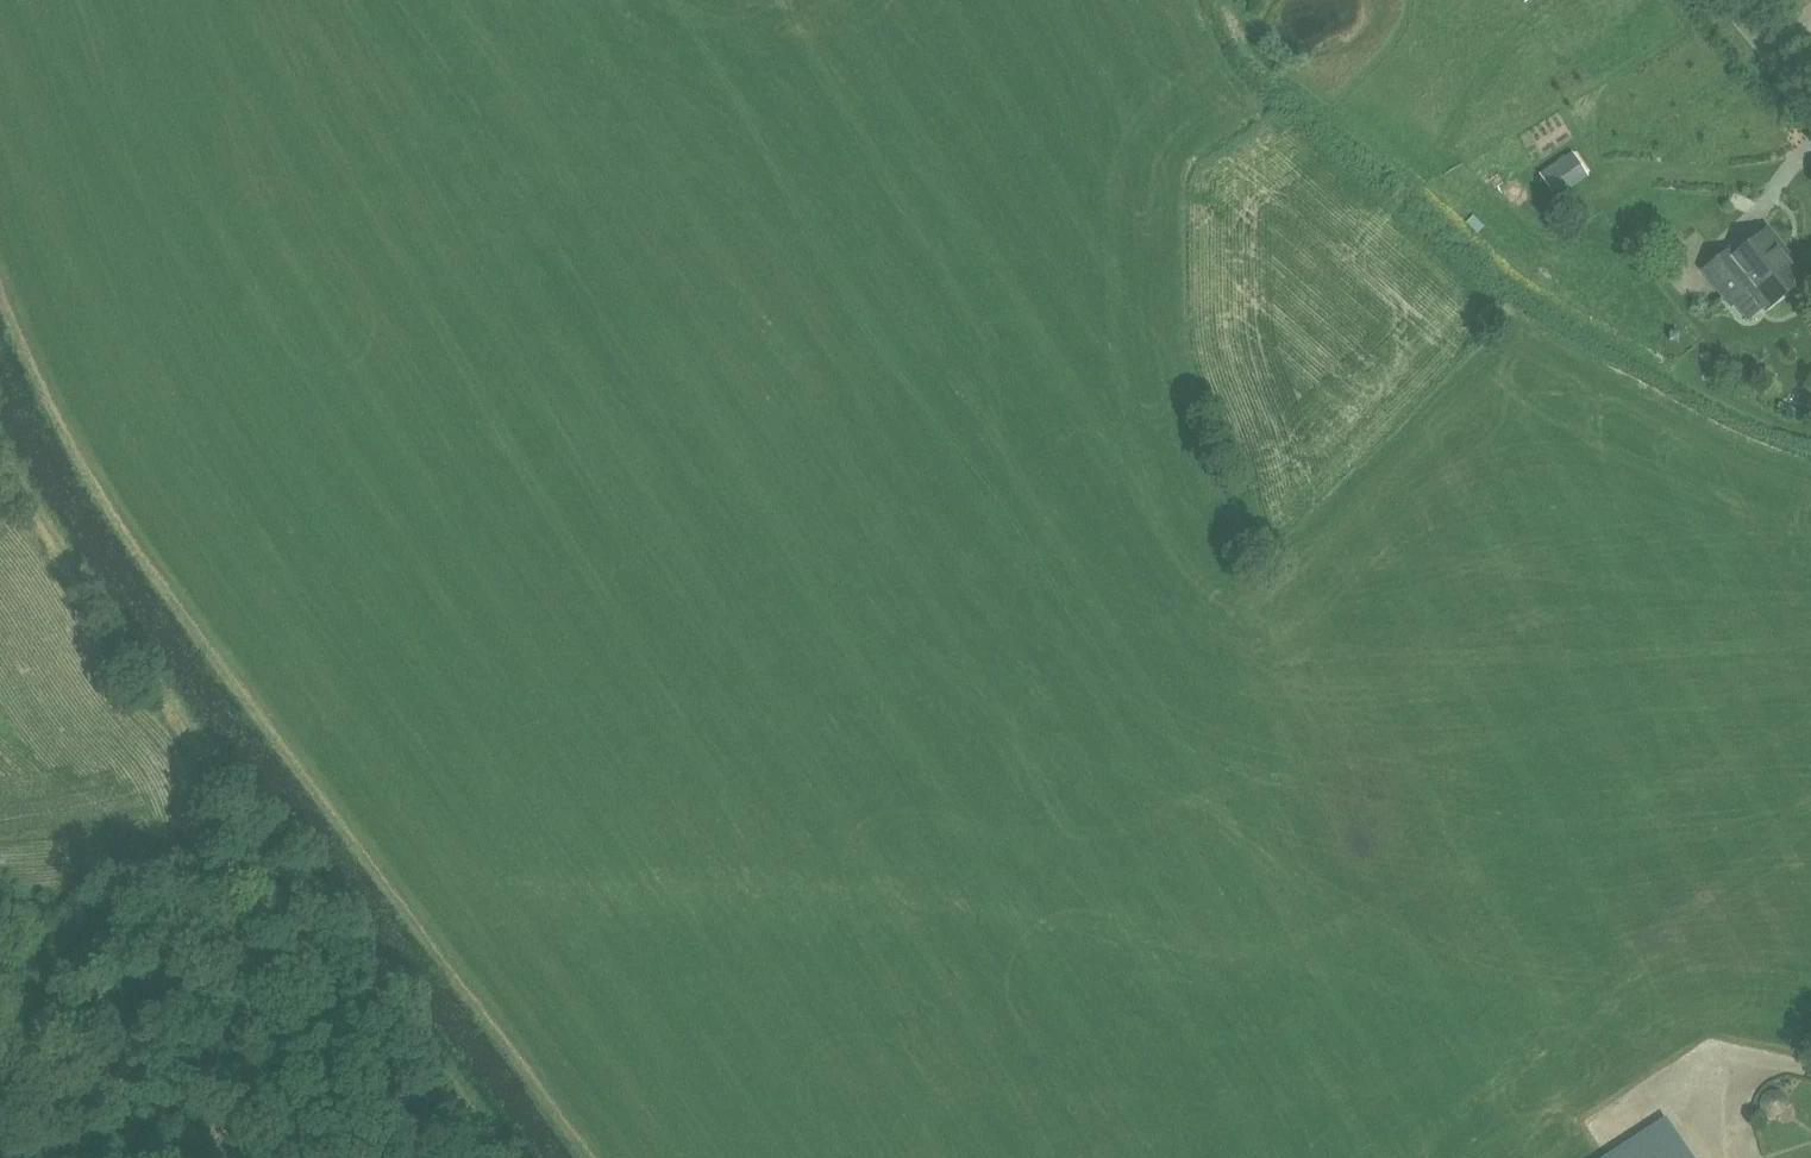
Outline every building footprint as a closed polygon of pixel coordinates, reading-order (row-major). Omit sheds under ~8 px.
[(1539,175),(1555,197),(1580,180),(1588,174),(1572,152),(1539,175)] [(1720,290),(1778,241),(1767,228),(1734,254),(1729,248),(1703,269),(1720,290)] [(1778,241),(1720,290),(1731,304),(1752,291),(1766,308),(1805,276),(1778,241)] [(1665,1115),(1599,1157),(1693,1157),(1665,1115)]
